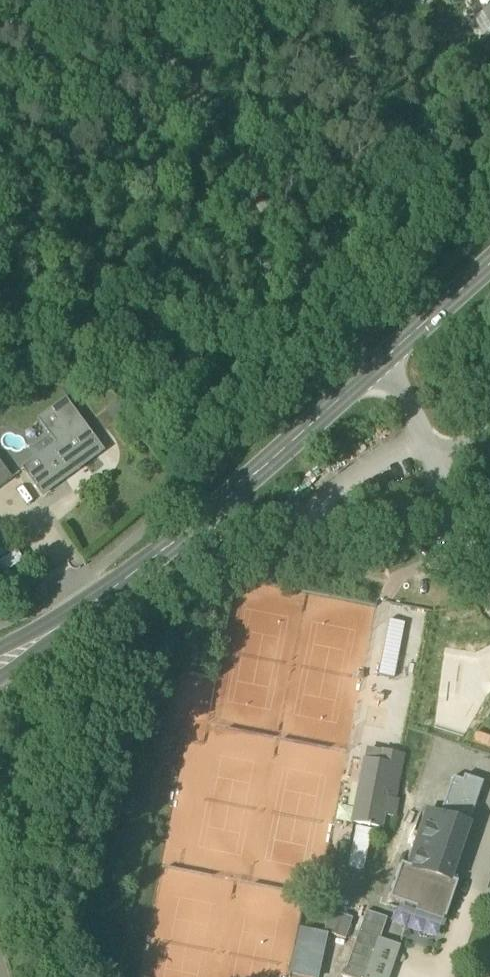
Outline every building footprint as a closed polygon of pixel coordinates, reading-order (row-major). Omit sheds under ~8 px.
[(477,2),(489,24),(489,0),(480,0),(477,2)] [(24,469),(42,496),(102,452),(92,438),(87,442),(71,420),(76,417),(65,402),(39,421),(49,435),(57,445),(34,461),(24,469)] [(92,438),(76,417),(71,420),(87,442),(92,438)] [(57,445),(49,435),(27,451),(34,461),(57,445)] [(12,479),(0,463),(0,488),(12,479)] [(21,562),(17,552),(0,560),(0,571),(21,562)] [(405,623),(389,620),(378,675),(394,678),(405,623)] [(367,749),(365,761),(381,764),(384,752),(367,749)] [(353,823),(380,829),(382,816),(394,818),(397,800),(394,800),(403,756),(397,755),(384,752),(381,764),(365,761),(353,823)] [(462,781),(452,778),(441,812),(470,822),(483,783),(464,776),(462,781)] [(408,869),(449,882),(450,881),(455,865),(449,863),(462,824),(445,818),(446,815),(441,813),(440,817),(427,812),(409,867),(408,869)] [(468,826),(462,824),(449,863),(455,865),(468,826)] [(358,828),(349,868),(361,871),(370,831),(358,828)] [(408,869),(409,867),(401,864),(389,900),(445,920),(457,884),(450,881),(449,882),(408,869)] [(352,920),(331,912),(324,933),(345,940),(352,920)] [(366,912),(362,923),(383,930),(387,919),(366,912)] [(382,933),(383,930),(362,923),(358,934),(379,941),(382,933)] [(292,976),(294,976),(318,976),(328,936),(302,930),(291,976),(292,976)] [(382,933),(379,941),(375,952),(367,976),(390,976),(403,941),(382,933)] [(375,952),(379,941),(358,934),(355,945),(375,952)] [(375,952),(355,945),(343,976),(367,976),(375,952)]
